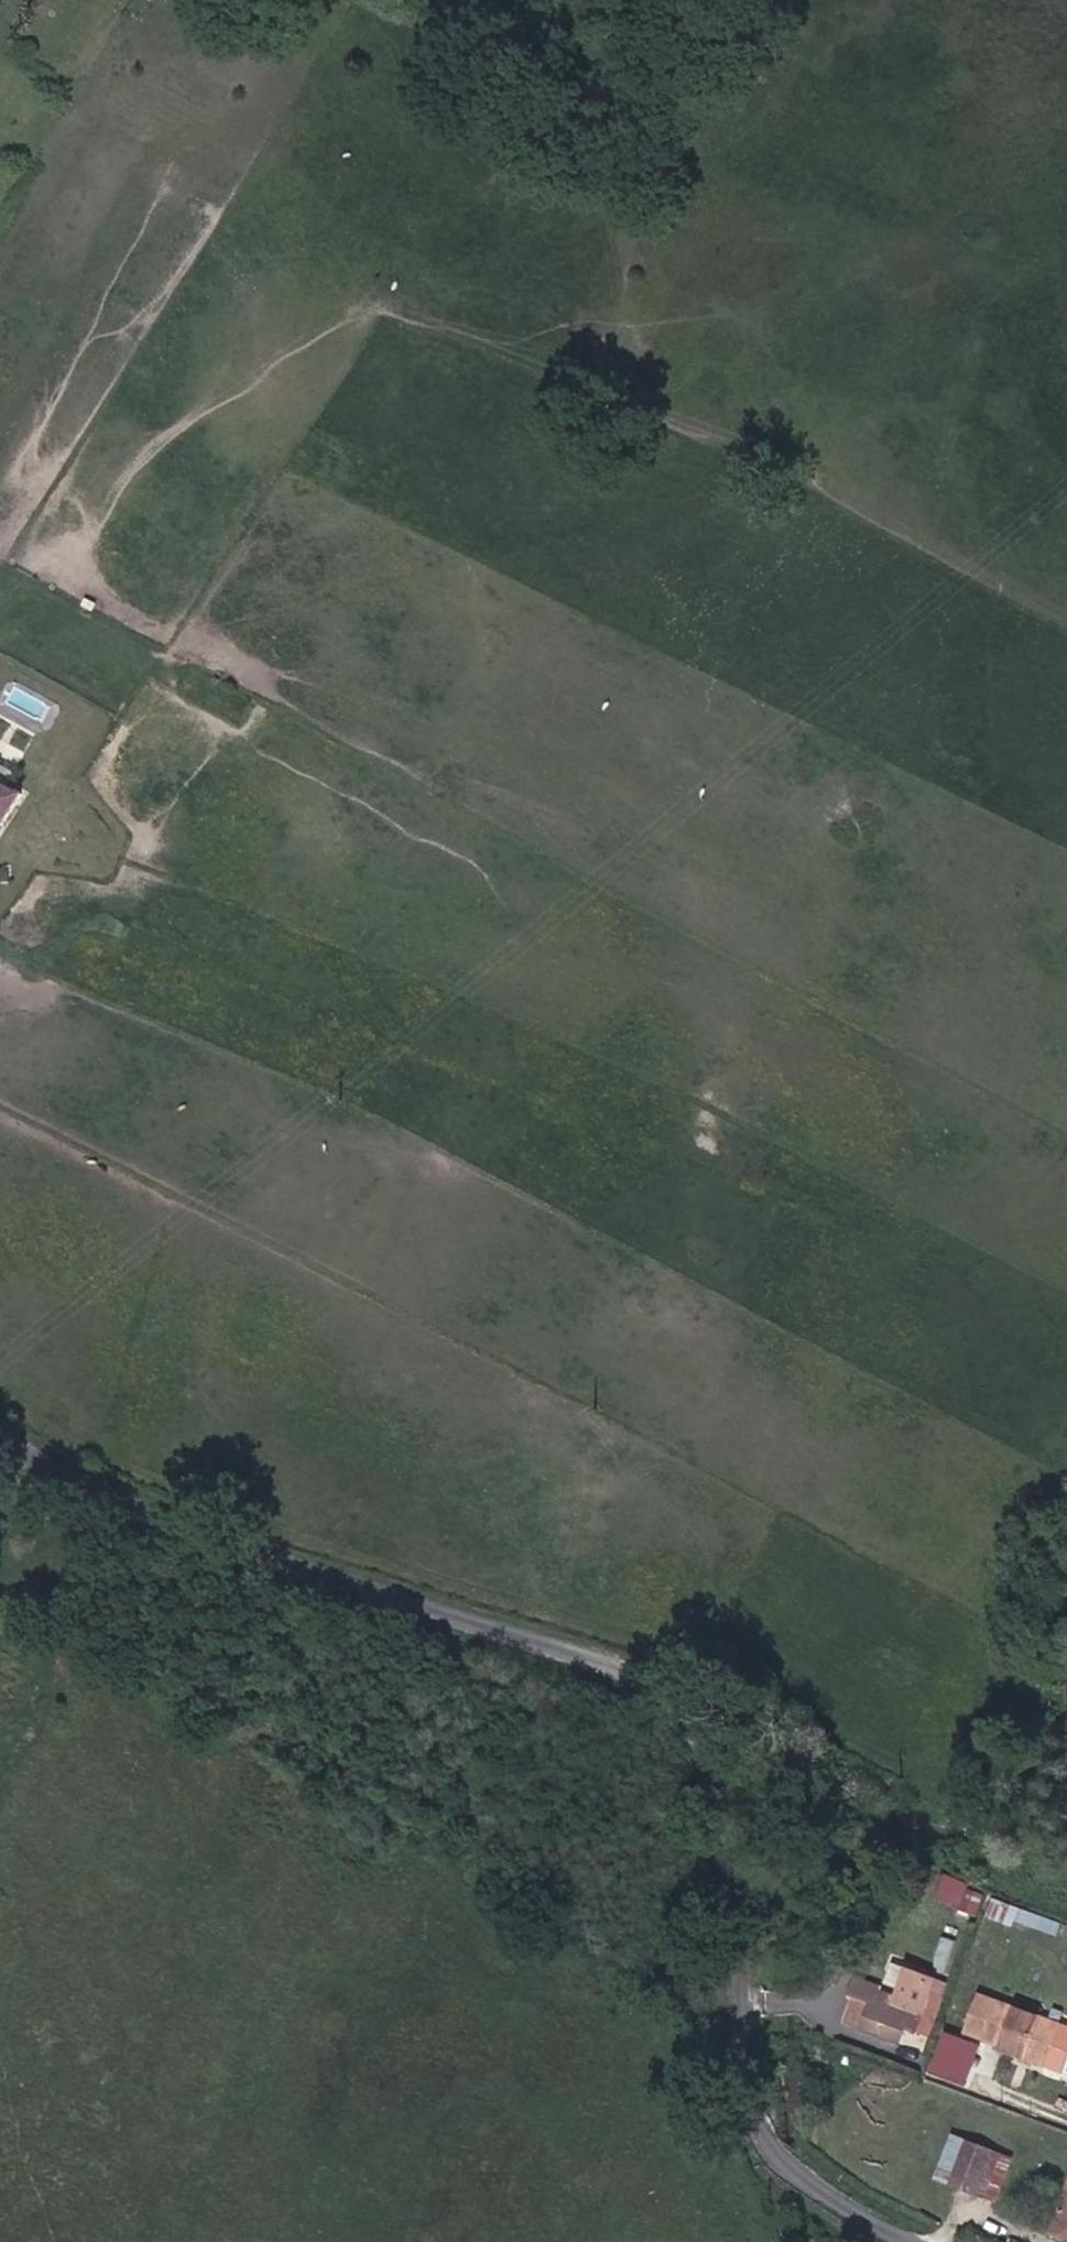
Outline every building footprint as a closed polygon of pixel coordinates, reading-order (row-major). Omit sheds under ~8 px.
[(0,788),(0,811),(11,795),(0,788)] [(1002,1932),(1032,1943),(1041,1922),(1012,1910),(1002,1932)] [(911,2033),(922,2038),(942,1984),(916,1973),(909,1991),(917,1994),(912,2004),(891,1997),(894,1989),(867,1977),(859,1997),(870,2000),(858,2028),(905,2047),(911,2033)] [(985,1999),(1003,2005),(1011,1986),(993,1979),(985,1999)] [(1066,2078),(1066,2075),(1066,2032),(1024,2013),(1010,2046),(1029,2055),(1026,2062),(1066,2078)] [(954,2182),(986,2195),(1001,2157),(969,2145),(954,2182)]
